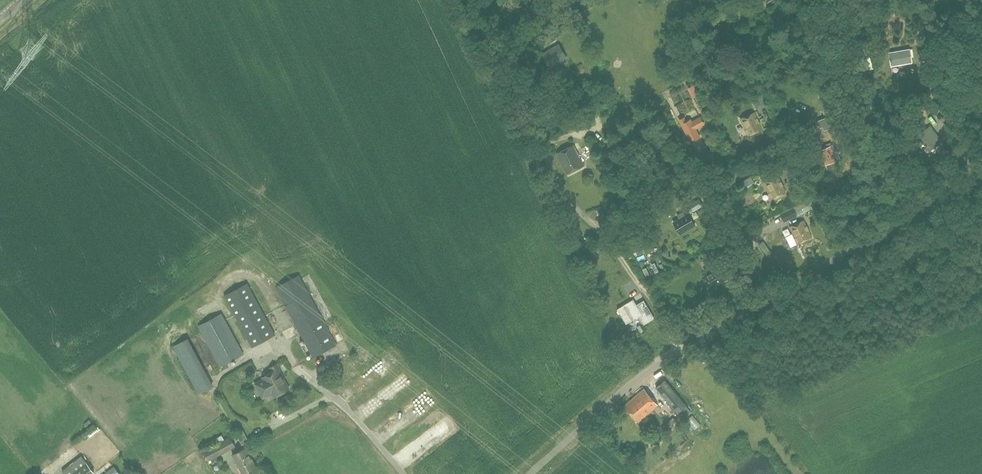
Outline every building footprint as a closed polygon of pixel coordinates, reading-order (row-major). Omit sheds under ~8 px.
[(523,5),(527,4),(525,0),(513,0),(518,12),(524,10),(523,5)] [(567,57),(559,44),(543,54),(550,67),(567,57)] [(891,66),(912,62),(909,49),(889,53),(891,66)] [(926,60),(924,49),(917,50),(919,61),(926,60)] [(869,70),(877,68),(875,60),(867,62),(869,70)] [(937,115),(940,104),(933,102),(929,112),(937,115)] [(823,127),(824,130),(834,126),(831,120),(837,118),(832,107),(827,109),(829,116),(817,121),(819,128),(823,127)] [(741,119),(748,135),(762,129),(754,112),(741,119)] [(573,131),(581,127),(576,116),(568,120),(573,131)] [(684,117),(679,120),(691,142),(700,137),(695,129),(704,124),(700,117),(692,122),(690,119),(686,122),(684,117)] [(625,134),(637,128),(635,123),(632,124),(631,122),(622,126),(625,134)] [(928,149),(940,140),(929,126),(917,135),(928,149)] [(567,173),(584,165),(574,144),(556,153),(567,173)] [(827,163),(836,159),(833,151),(834,150),(832,146),(821,151),(827,163)] [(764,182),(772,199),(786,192),(778,176),(764,182)] [(700,199),(686,207),(690,213),(704,205),(700,199)] [(788,218),(797,214),(794,208),(785,212),(788,218)] [(681,231),(695,224),(689,213),(685,216),(683,211),(677,214),(679,219),(675,221),(681,231)] [(780,228),(790,224),(787,216),(776,221),(780,228)] [(790,227),(798,243),(811,237),(804,220),(790,227)] [(735,241),(731,237),(726,241),(733,249),(738,244),(735,241)] [(752,268),(758,264),(752,253),(746,257),(752,268)] [(713,285),(727,277),(721,267),(707,275),(713,285)] [(313,357),(336,344),(299,274),(276,287),(313,357)] [(252,347),(275,335),(247,283),(224,295),(252,347)] [(623,306),(624,306),(632,320),(631,320),(639,316),(644,325),(655,318),(644,300),(643,300),(644,301),(637,305),(633,299),(622,306),(623,306)] [(220,365),(243,353),(221,314),(198,326),(220,365)] [(272,372),(266,375),(277,395),(289,388),(278,369),(279,369),(277,364),(270,368),(272,372)] [(248,368),(251,374),(257,371),(253,365),(248,368)] [(277,395),(266,375),(262,377),(263,379),(255,384),(263,398),(271,393),(273,397),(277,395)] [(686,405),(665,380),(655,388),(677,413),(686,405)] [(283,393),(293,407),(299,403),(289,389),(283,393)] [(638,421),(657,405),(644,389),(624,405),(623,405),(637,422),(638,422),(638,421)] [(397,413),(404,426),(416,420),(408,407),(397,413)] [(673,417),(667,423),(670,426),(676,421),(673,417)] [(692,427),(699,435),(705,429),(697,422),(692,427)] [(236,433),(242,444),(249,441),(243,429),(236,433)] [(242,473),(256,466),(247,447),(233,455),(242,473)] [(71,473),(93,473),(95,472),(86,462),(71,473)]
